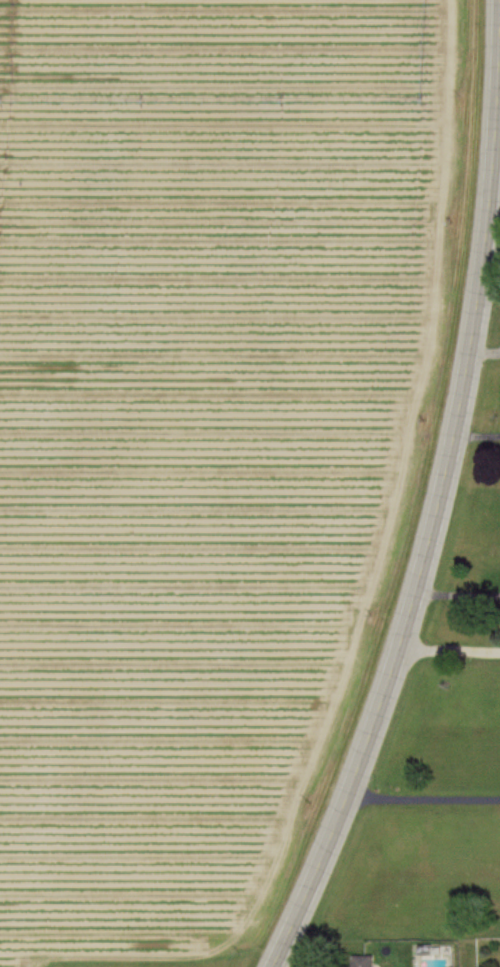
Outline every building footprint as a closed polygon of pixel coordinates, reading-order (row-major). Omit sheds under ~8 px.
[(376,959),(360,958),(359,966),(376,966),(376,959)]
